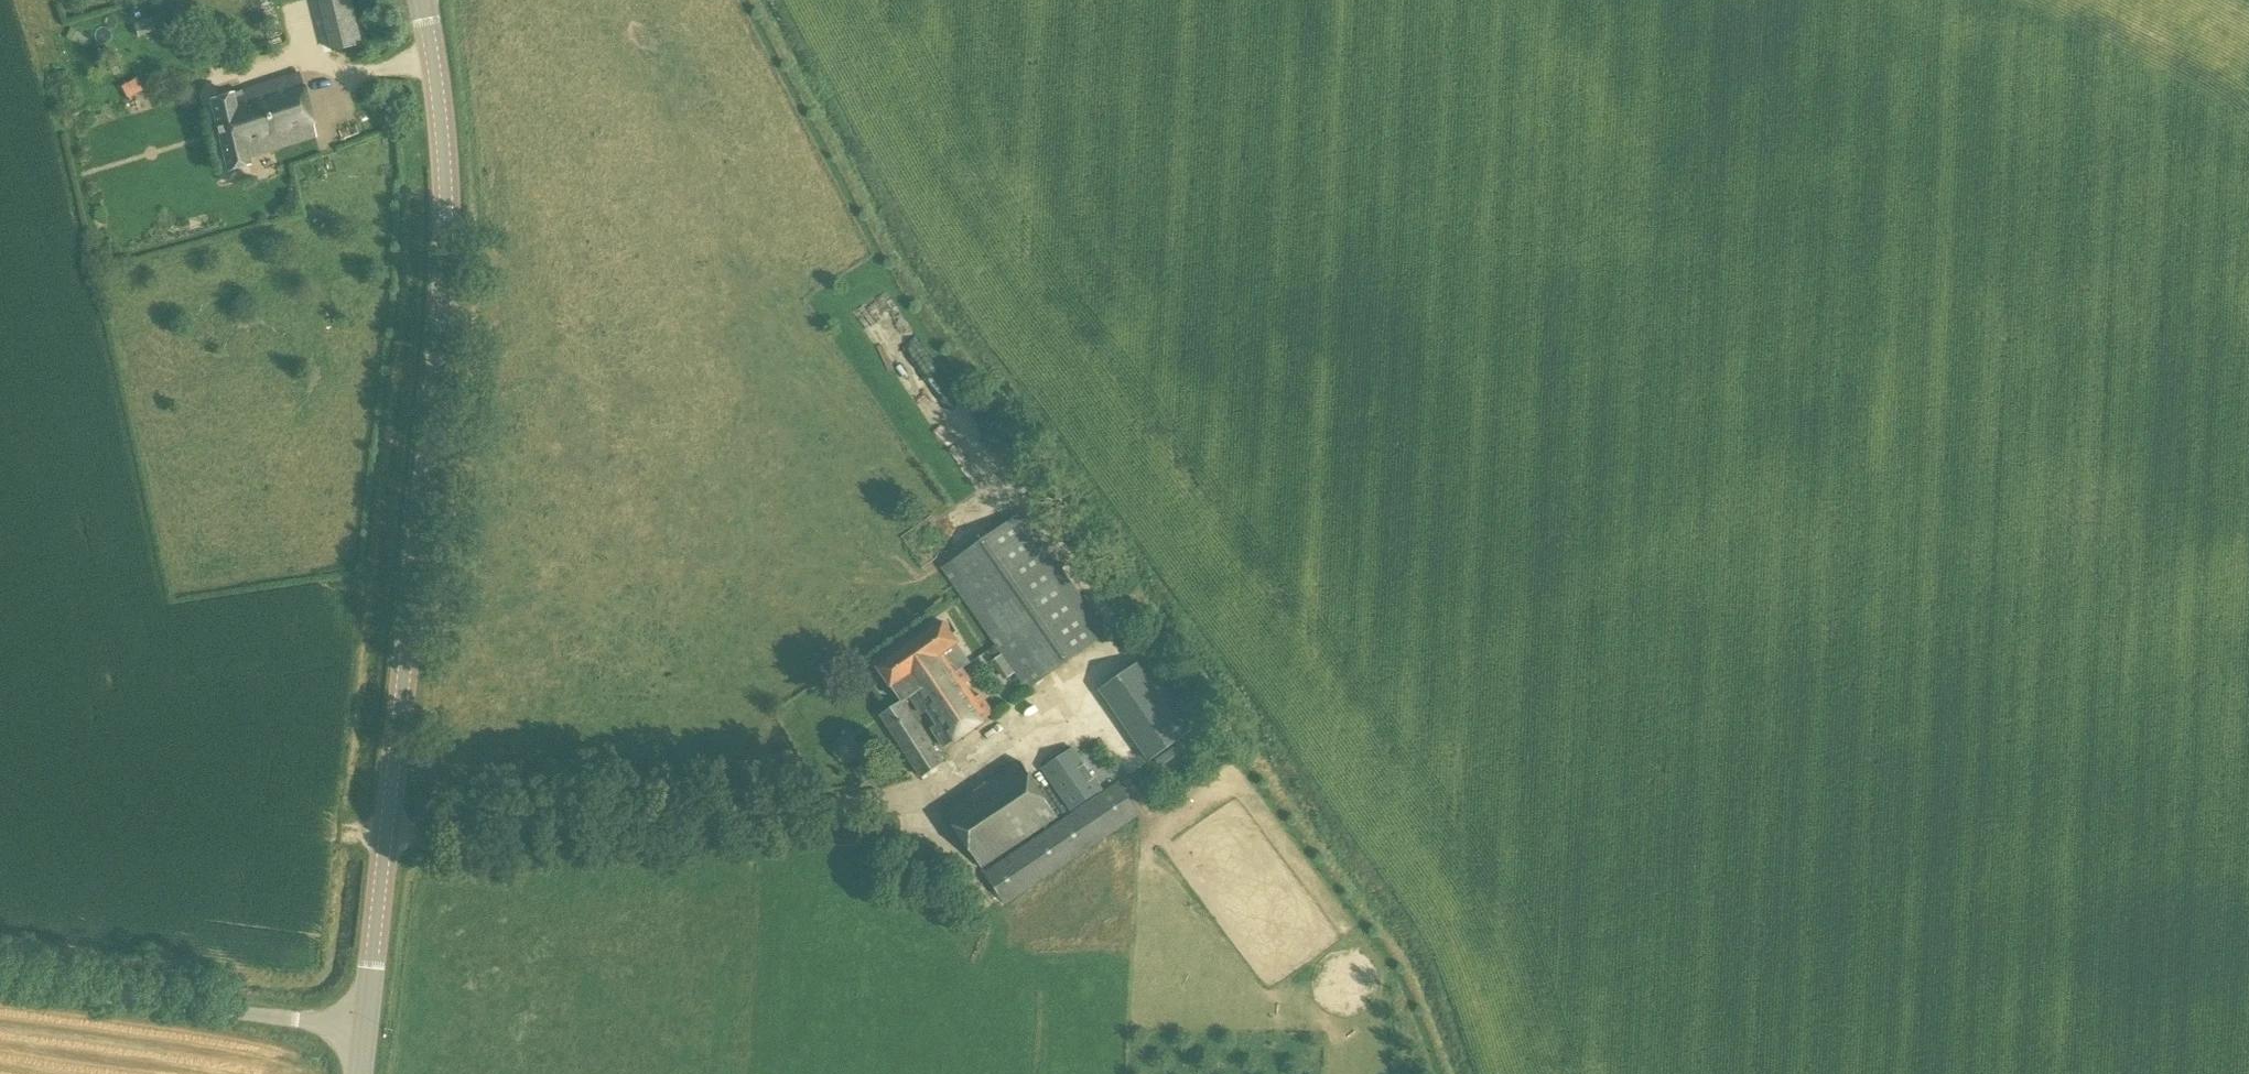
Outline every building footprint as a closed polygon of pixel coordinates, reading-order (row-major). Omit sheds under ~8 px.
[(138,36),(154,30),(148,18),(133,24),(138,36)] [(241,140),(228,94),(209,100),(228,169),(247,163),(246,159),(267,154),(266,151),(261,134),(241,140)] [(1027,690),(1106,634),(1020,512),(942,567),(1027,690)] [(962,669),(970,663),(956,643),(957,642),(944,623),(879,667),(902,702),(903,701),(910,696),(943,745),(991,713),(977,692),(978,692),(962,669)] [(1117,715),(1165,681),(1148,657),(1101,691),(1117,715)] [(944,762),(903,701),(902,702),(880,717),(921,777),(944,762)] [(834,744),(834,754),(841,760),(851,759),(857,752),(856,743),(849,737),(840,738),(834,744)] [(1102,790),(1073,747),(1042,768),(1072,811),(1102,790)] [(981,868),(1057,817),(1019,762),(944,812),(981,868)] [(1006,904),(1140,814),(1118,783),(984,873),(1006,904)]
